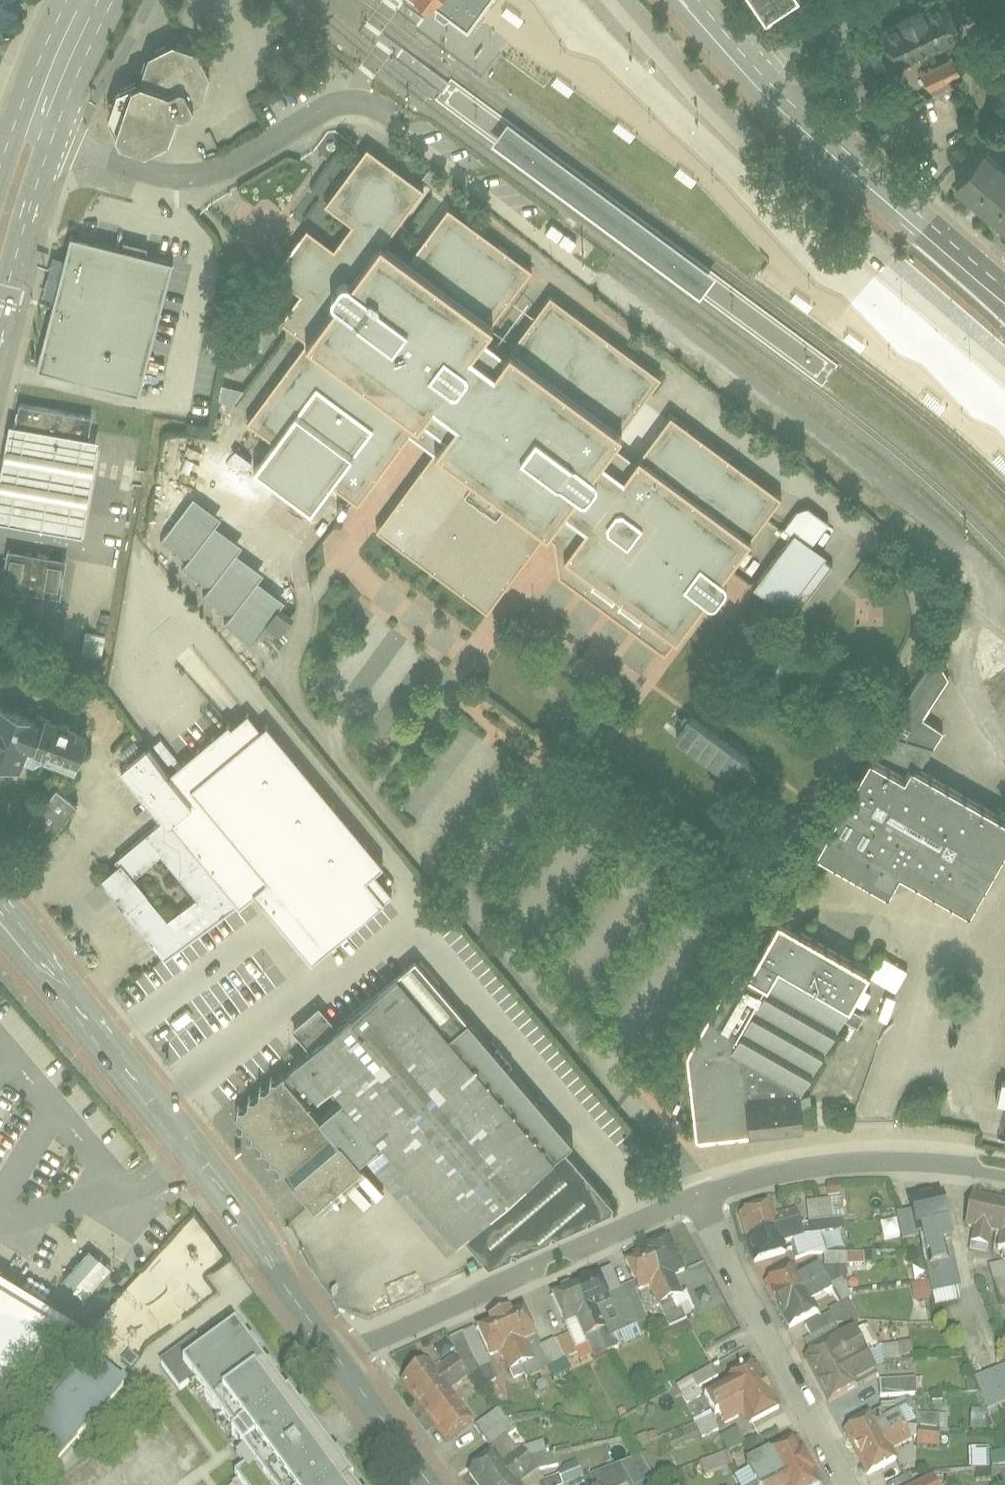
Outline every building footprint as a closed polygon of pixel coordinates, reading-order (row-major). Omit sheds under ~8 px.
[(8,25),(21,0),(0,0),(0,21),(8,25)] [(464,33),(468,36),(480,20),(495,0),(420,0),(464,33)] [(960,49),(944,3),(897,19),(901,32),(881,39),(893,72),(960,49)] [(108,111),(119,136),(143,145),(165,135),(174,110),(192,104),(190,96),(205,91),(212,73),(199,47),(175,38),(153,48),(141,78),(137,76),(117,86),(108,111)] [(952,61),(924,75),(932,89),(959,74),(952,61)] [(512,127),(497,147),(702,297),(717,277),(512,127)] [(335,247),(308,227),(291,250),(274,272),(301,292),(282,318),(308,338),(245,421),(272,441),(255,464),(312,506),(332,480),(359,500),(411,431),(423,440),(435,449),(377,526),(488,609),(547,531),(557,538),(561,574),(666,652),(707,596),(714,601),(730,580),(722,574),(782,494),(672,411),(636,459),(611,440),(660,375),(551,293),(508,351),(483,332),(532,267),(449,205),(409,258),(385,240),(425,187),(369,146),(326,202),(354,222),(335,247)] [(956,189),(1004,231),(1004,169),(987,153),(956,189)] [(172,259),(72,234),(39,364),(139,389),(172,259)] [(94,416),(24,403),(20,426),(89,439),(94,416)] [(8,424),(0,469),(0,519),(80,534),(97,441),(89,439),(20,426),(8,424)] [(193,494),(160,539),(186,558),(180,567),(208,587),(202,596),(228,615),(223,621),(251,641),(283,597),(256,578),(262,570),(234,550),(241,542),(212,521),(219,512),(193,494)] [(790,531),(756,578),(796,606),(830,559),(790,531)] [(60,598),(67,561),(8,550),(1,586),(60,598)] [(84,632),(80,653),(102,657),(106,636),(84,632)] [(918,769),(943,729),(922,717),(947,677),(934,650),(874,743),(918,769)] [(16,765),(25,744),(70,762),(82,732),(36,713),(34,719),(0,705),(0,759),(16,765)] [(256,893),(312,961),(392,894),(375,872),(384,865),(267,724),(261,729),(253,720),(248,714),(232,728),(229,724),(169,775),(148,745),(123,767),(165,819),(238,905),(240,907),(256,893)] [(686,716),(671,737),(746,791),(761,769),(686,716)] [(884,896),(898,872),(965,914),(1004,849),(1004,822),(918,769),(874,743),(808,850),(884,896)] [(36,843),(73,802),(55,786),(18,827),(36,843)] [(112,894),(116,891),(128,906),(124,909),(166,958),(238,905),(165,819),(116,860),(121,865),(105,879),(109,884),(106,887),(112,894)] [(800,1126),(798,1096),(867,970),(777,921),(745,979),(731,971),(694,1040),(685,1056),(692,1135),(800,1126)] [(868,977),(895,990),(906,967),(879,955),(868,977)] [(614,1207),(560,1151),(572,1140),(413,957),(336,1025),(319,1004),(290,1025),(308,1050),(233,1111),(312,1203),(362,1160),(441,1252),(459,1236),(482,1264),(614,1207)] [(968,1194),(958,1240),(1004,1250),(1004,1202),(968,1194)] [(914,1248),(951,1241),(943,1195),(906,1202),(914,1248)] [(842,1199),(805,1200),(807,1234),(843,1232),(842,1199)] [(737,1211),(752,1262),(787,1252),(784,1242),(804,1236),(797,1210),(772,1217),(769,1203),(737,1211)] [(687,1273),(670,1238),(621,1261),(634,1289),(649,1282),(660,1306),(683,1296),(675,1279),(687,1273)] [(88,1248),(61,1276),(81,1295),(108,1268),(88,1248)] [(63,1295),(0,1256),(0,1396),(63,1295)] [(989,1267),(1000,1307),(1004,1306),(1004,1267),(1004,1263),(989,1267)] [(765,1287),(786,1327),(817,1312),(796,1271),(765,1287)] [(606,1301),(595,1274),(551,1292),(561,1317),(574,1312),(585,1336),(604,1329),(594,1306),(606,1301)] [(910,1284),(914,1302),(929,1300),(926,1281),(910,1284)] [(536,1338),(525,1309),(479,1327),(489,1355),(504,1349),(512,1369),(536,1360),(529,1341),(536,1338)] [(229,1319),(159,1369),(180,1398),(196,1386),(253,1465),(236,1478),(242,1484),(349,1484),(229,1319)] [(800,1356),(823,1400),(875,1373),(852,1329),(800,1356)] [(66,1458),(129,1387),(88,1352),(26,1425),(66,1458)] [(546,1368),(552,1379),(570,1369),(564,1358),(546,1368)] [(749,1423),(777,1408),(753,1361),(700,1389),(713,1412),(737,1400),(749,1423)] [(426,1362),(401,1380),(443,1439),(468,1421),(426,1362)] [(974,1376),(984,1410),(1004,1404),(995,1370),(974,1376)] [(919,1379),(878,1381),(879,1397),(920,1395),(919,1379)] [(702,1438),(717,1430),(709,1413),(693,1421),(702,1438)] [(846,1428),(868,1477),(899,1464),(894,1453),(912,1445),(899,1417),(878,1426),(873,1416),(846,1428)] [(726,1453),(744,1445),(737,1429),(719,1437),(726,1453)] [(819,1484),(793,1438),(768,1451),(745,1464),(756,1484),(818,1484),(819,1484)] [(988,1468),(988,1448),(968,1448),(968,1469),(988,1468)] [(482,1484),(518,1484),(517,1484),(536,1471),(520,1449),(502,1461),(494,1450),(469,1467),(482,1484)] [(700,1461),(703,1473),(729,1468),(726,1455),(700,1461)]
